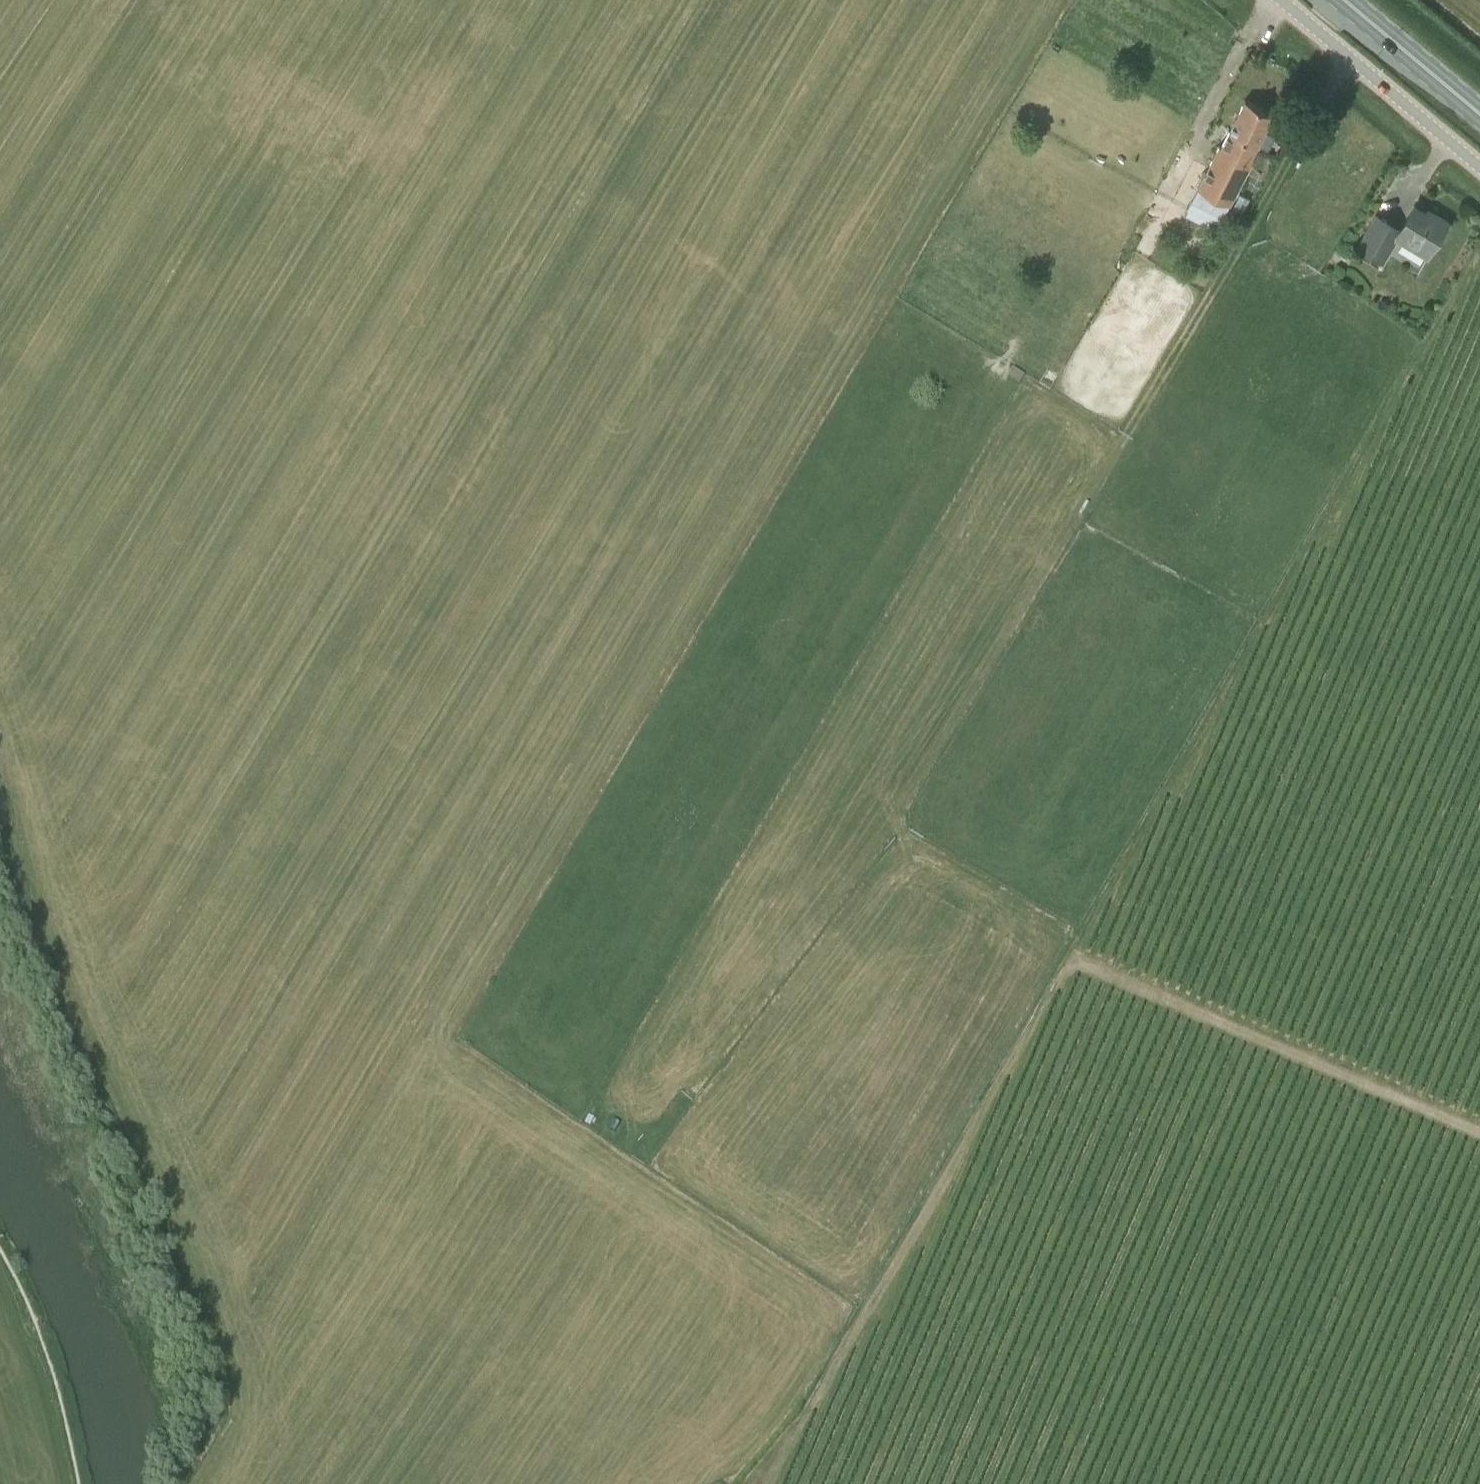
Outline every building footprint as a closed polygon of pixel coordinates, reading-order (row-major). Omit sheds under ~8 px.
[(1274,136),(1265,131),(1273,114),(1245,100),(1223,144),(1221,142),(1199,185),(1231,201),(1252,161),(1250,160),(1258,144),(1268,149),(1274,136)] [(1335,132),(1320,122),(1313,133),(1328,143),(1335,132)] [(1401,229),(1376,215),(1357,247),(1383,262),(1397,238),(1428,256),(1448,221),(1434,213),(1432,216),(1415,206),(1401,229)]
